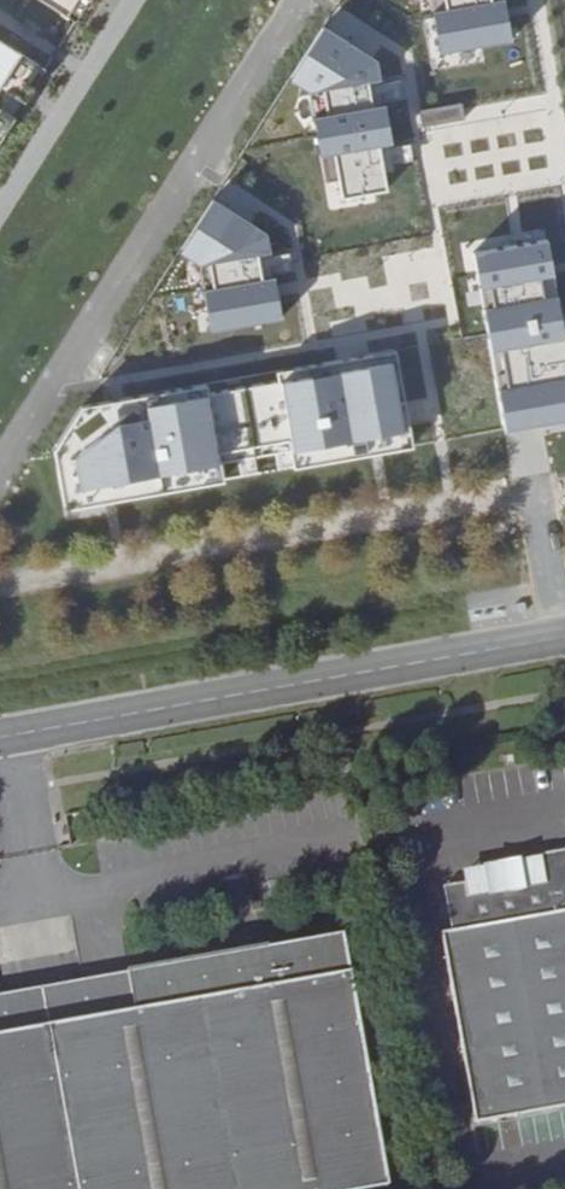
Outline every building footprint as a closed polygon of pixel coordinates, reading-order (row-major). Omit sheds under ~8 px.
[(77,0),(41,0),(66,16),(77,0)] [(66,16),(76,22),(89,0),(77,0),(66,16)] [(438,51),(509,41),(503,0),(496,0),(491,1),(490,0),(430,0),(438,51)] [(390,63),(326,21),(288,81),(320,101),(332,168),(342,166),(348,201),(395,193),(389,158),(406,155),(390,63)] [(0,40),(0,53),(30,72),(15,96),(24,102),(45,69),(0,40)] [(9,92),(15,96),(30,72),(0,53),(0,106),(9,92)] [(424,133),(470,121),(465,101),(419,113),(424,133)] [(14,117),(0,108),(0,140),(14,117)] [(270,236),(212,199),(178,252),(201,265),(211,331),(284,319),(270,236)] [(503,430),(564,419),(564,318),(551,239),(472,253),(503,430)] [(208,384),(79,407),(52,449),(63,509),(421,442),(403,348),(273,372),(274,378),(209,390),(208,384)] [(467,880),(444,884),(453,929),(443,931),(475,1118),(564,1104),(564,849),(541,852),(543,857),(546,882),(469,895),(467,880)] [(465,869),(467,880),(469,895),(546,882),(543,857),(465,869)] [(388,1187),(346,936),(124,975),(128,998),(0,1019),(0,1188),(377,1188),(388,1187)]
